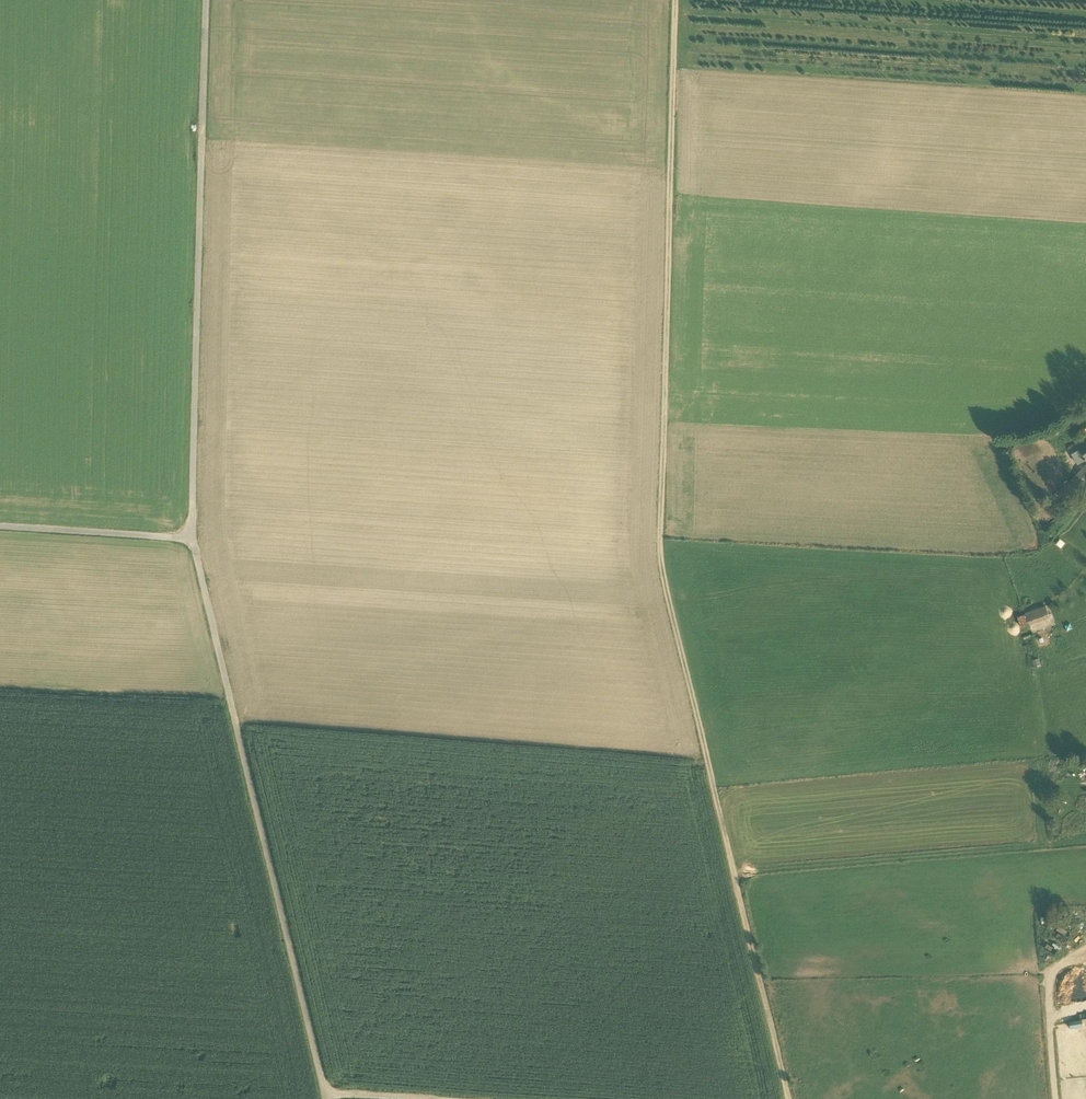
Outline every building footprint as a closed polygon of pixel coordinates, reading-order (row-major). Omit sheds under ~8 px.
[(1078,419),(1082,425),(1085,422),(1085,413),(1078,419)] [(1085,461),(1085,460),(1080,450),(1072,454),(1078,464),(1085,460),(1085,461)] [(1085,478),(1085,468),(1084,466),(1068,483),(1077,491),(1082,485),(1080,485),(1085,478)] [(1083,496),(1085,492),(1085,478),(1080,485),(1082,485),(1077,491),(1083,496)] [(1025,614),(1029,625),(1050,617),(1046,606),(1025,614)]
